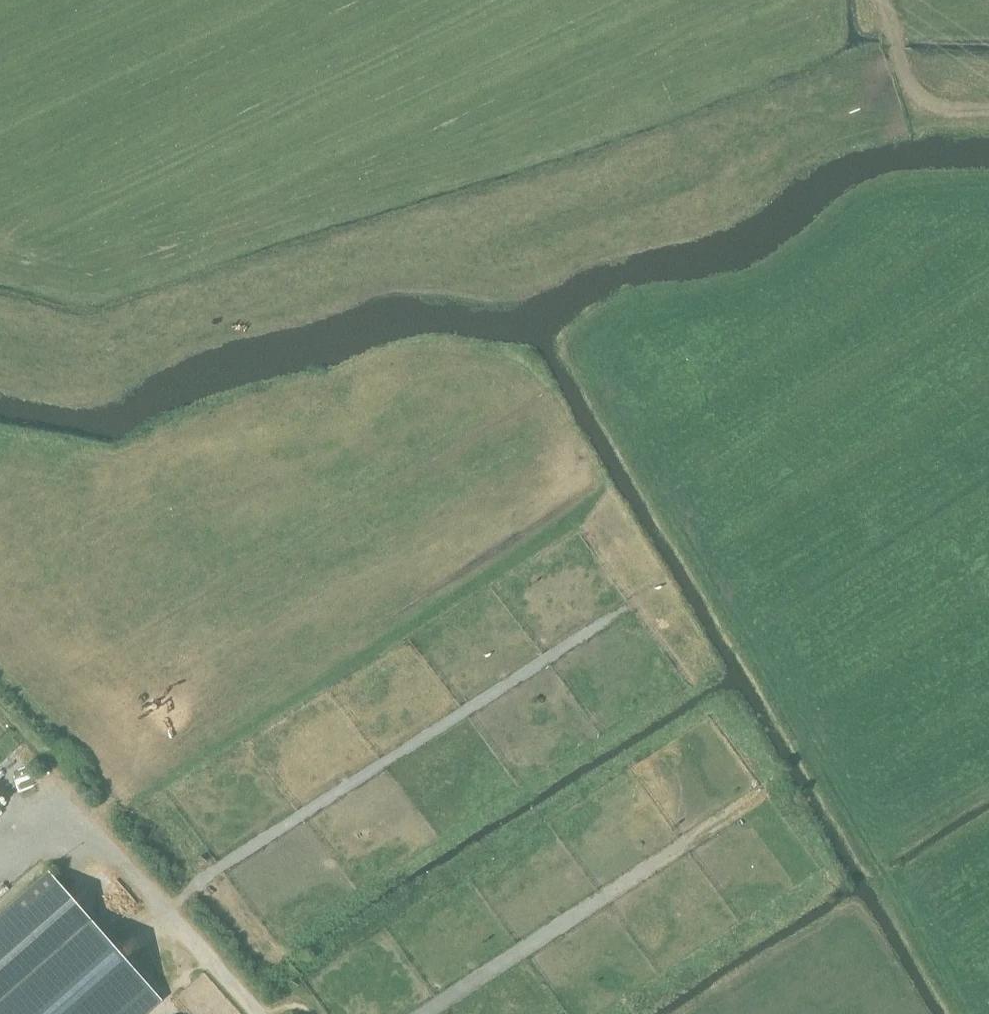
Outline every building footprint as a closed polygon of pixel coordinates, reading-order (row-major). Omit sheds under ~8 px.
[(161,999),(48,870),(0,913),(0,1013),(144,1013),(161,999)]
